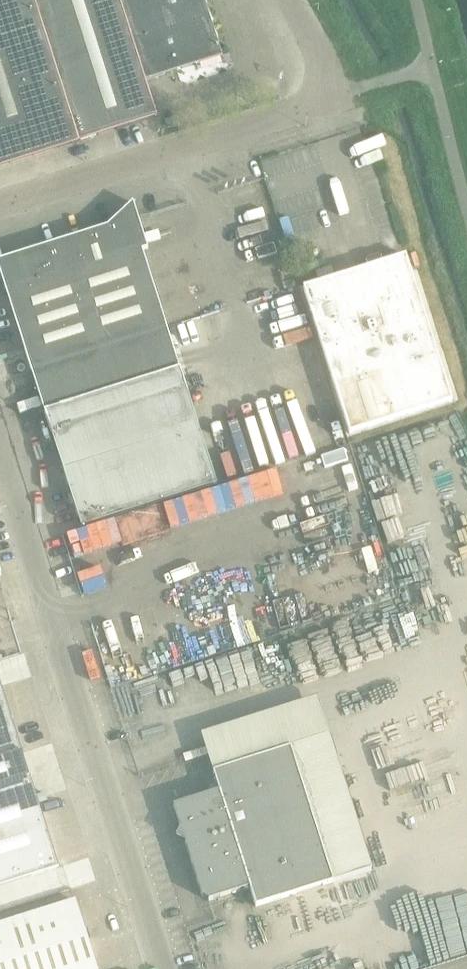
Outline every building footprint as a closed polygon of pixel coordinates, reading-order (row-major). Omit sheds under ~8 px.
[(222,56),(204,0),(0,0),(0,167),(55,150),(67,146),(156,118),(144,81),(222,56)] [(148,251),(138,220),(133,204),(107,228),(0,262),(0,275),(31,372),(31,371),(45,414),(44,414),(81,530),(217,487),(180,371),(179,371),(166,329),(142,252),(148,251)] [(405,256),(303,289),(349,434),(452,402),(405,256)] [(29,778),(21,754),(22,754),(0,686),(0,685),(0,787),(29,778)] [(219,792),(173,806),(180,828),(181,828),(176,838),(185,843),(185,844),(202,899),(203,899),(208,902),(209,902),(250,889),(256,908),(333,883),(291,748),(214,773),(213,773),(219,792)] [(57,865),(29,778),(0,787),(0,886),(58,868),(57,865)] [(46,907),(76,898),(73,888),(43,897),(46,907)] [(81,921),(75,901),(0,925),(0,968),(96,968),(87,940),(90,939),(87,929),(84,930),(81,921)]
